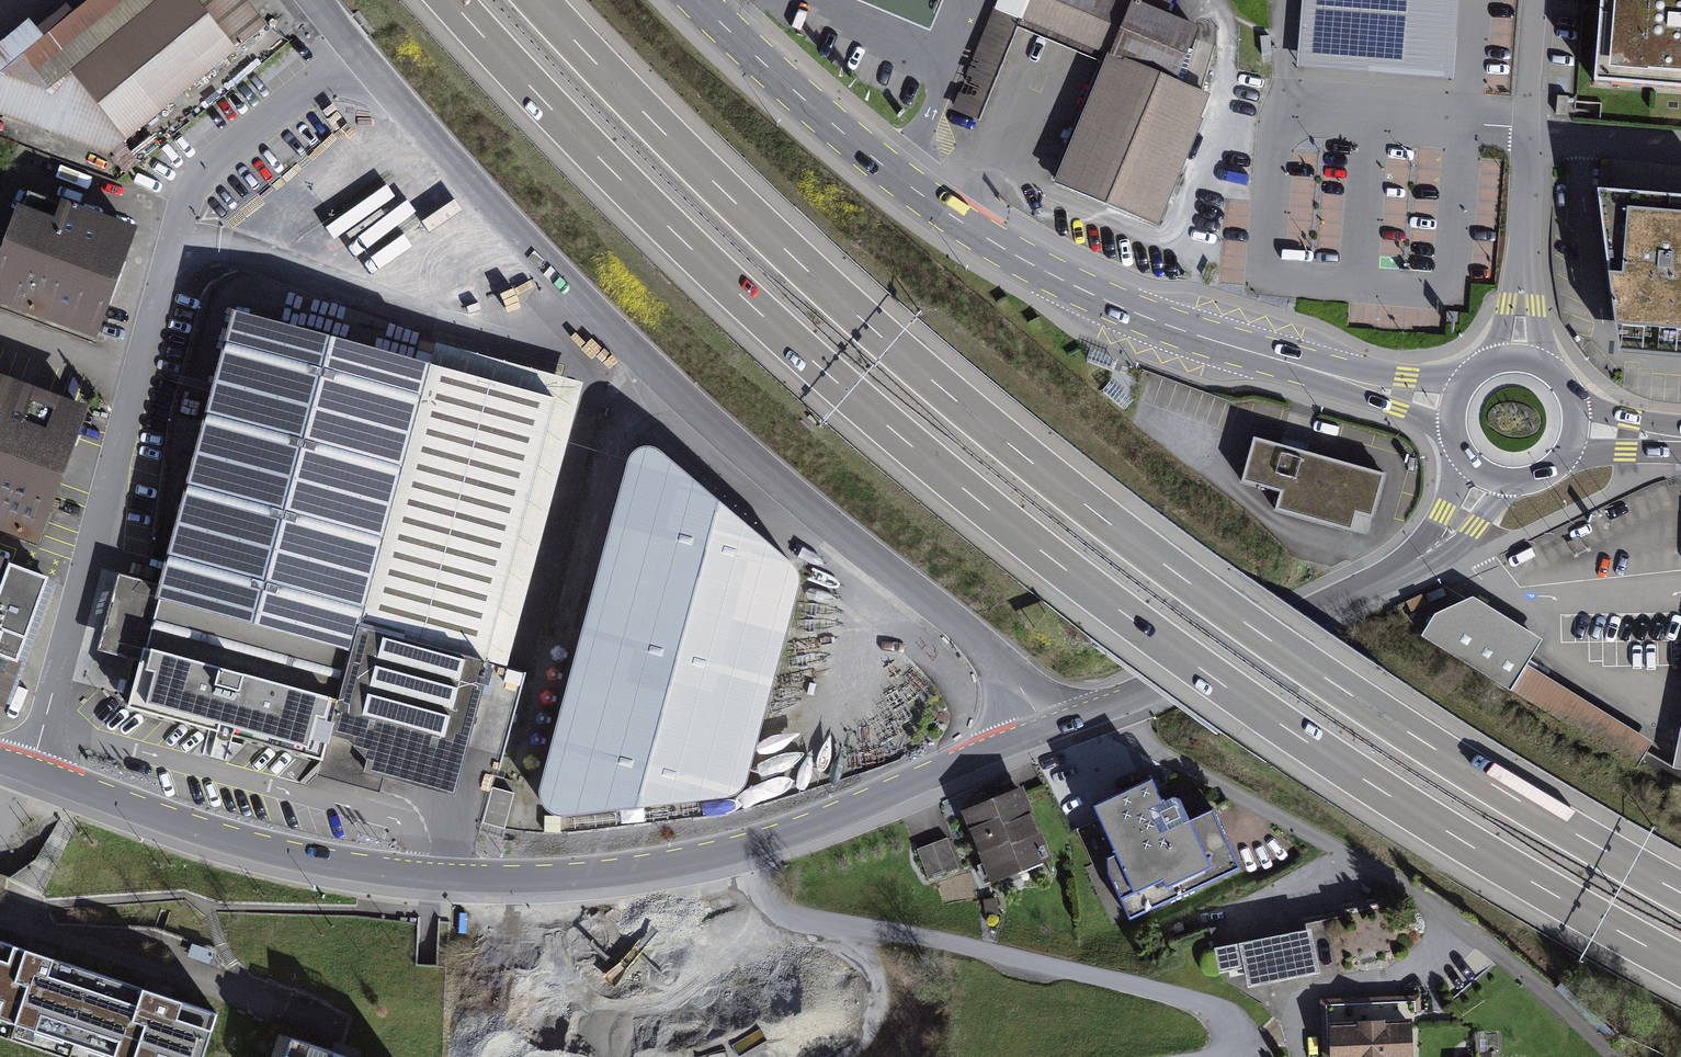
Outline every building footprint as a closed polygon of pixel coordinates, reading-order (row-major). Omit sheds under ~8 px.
[(277,35),(248,0),(114,0),(54,48),(39,28),(0,60),(0,121),(119,163),(277,35)] [(954,108),(979,121),(1019,25),(1105,60),(1054,182),(1157,225),(1210,96),(1176,79),(1196,26),(1166,12),(1169,3),(1163,0),(997,0),(954,108)] [(1298,65),(1454,77),(1457,0),(1301,0),(1298,65)] [(1596,78),(1680,84),(1680,0),(1602,0),(1596,78)] [(1597,186),(1617,347),(1680,353),(1680,194),(1597,186)] [(107,347),(145,245),(29,203),(0,281),(0,308),(107,347)] [(429,371),(236,320),(164,590),(127,580),(106,658),(143,668),(131,713),(241,742),(322,765),(477,805),(589,388),(435,347),(429,371)] [(51,549),(98,422),(0,386),(0,530),(51,549)] [(1368,536),(1385,474),(1293,449),(1253,438),(1241,482),(1279,492),(1274,510),(1368,536)] [(640,458),(632,469),(543,799),(545,814),(553,824),(565,826),(734,807),(745,800),(751,791),(805,589),(804,578),(796,568),(664,456),(650,454),(640,458)] [(17,714),(62,593),(0,570),(0,707),(17,714)] [(1539,643),(1469,600),(1435,617),(1423,636),(1635,766),(1650,741),(1526,665),(1539,643)] [(1672,770),(1680,772),(1680,729),(1672,770)] [(1122,928),(1238,872),(1211,817),(1169,837),(1146,789),(1072,824),(1122,928)] [(519,801),(497,795),(487,830),(509,836),(519,801)] [(1014,796),(955,820),(983,891),(1043,867),(1014,796)] [(947,847),(917,856),(928,888),(957,878),(947,847)] [(1244,988),(1394,956),(1384,910),(1234,942),(1244,988)] [(0,962),(0,1050),(21,1056),(203,1056),(212,1027),(0,962)] [(403,1043),(340,1015),(343,1015),(310,1001),(287,999),(277,1021),(274,1056),(401,1056),(403,1043)] [(1320,1022),(1322,1056),(1408,1056),(1407,1019),(1320,1022)]
